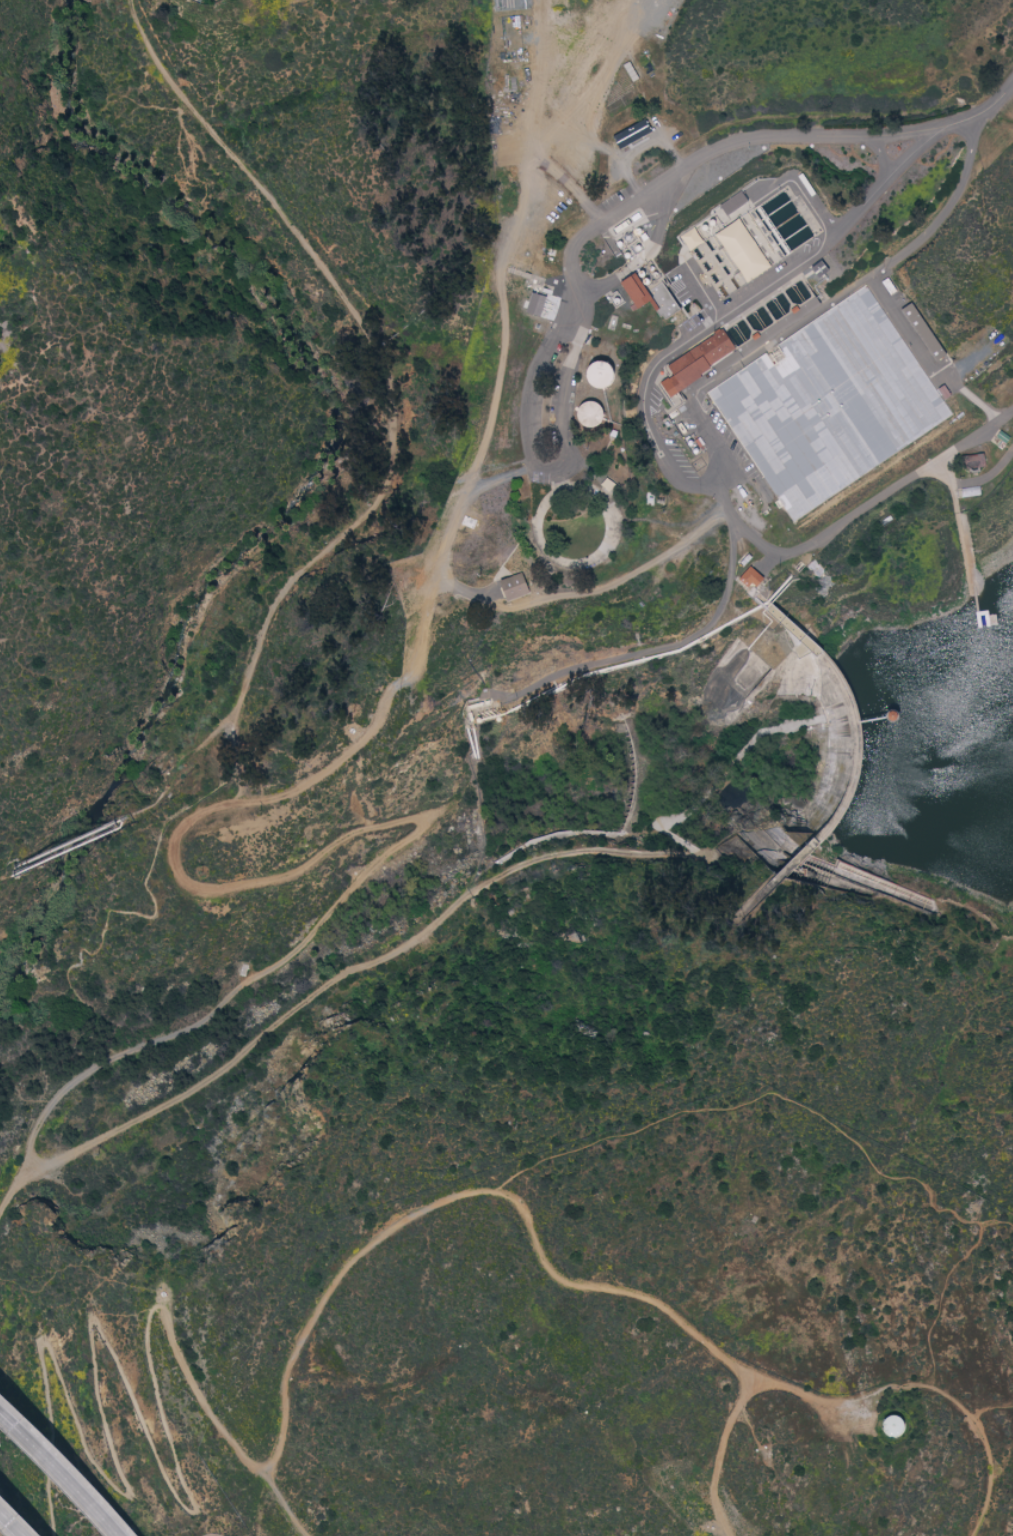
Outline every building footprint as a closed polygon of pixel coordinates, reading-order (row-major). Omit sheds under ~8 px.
[(651,134),(643,119),(611,136),(618,151),(651,134)] [(744,283),(768,267),(737,219),(713,235),(744,283)] [(680,235),(688,251),(703,244),(695,228),(680,235)] [(663,308),(659,310),(664,320),(679,311),(663,283),(653,289),(663,308)] [(789,520),(955,419),(943,400),(948,397),(942,387),(934,391),(870,286),(778,343),(787,358),(773,367),(766,355),(709,390),(789,520)] [(899,309),(933,362),(943,355),(909,302),(899,309)] [(733,352),(720,331),(662,367),(668,376),(656,383),(664,396),(733,352)] [(577,387),(602,388),(603,364),(578,362),(577,387)] [(598,407),(575,401),(569,424),(593,429),(598,407)] [(739,578),(752,589),(762,579),(749,567),(739,578)] [(505,602),(529,593),(521,573),(497,583),(505,602)]
